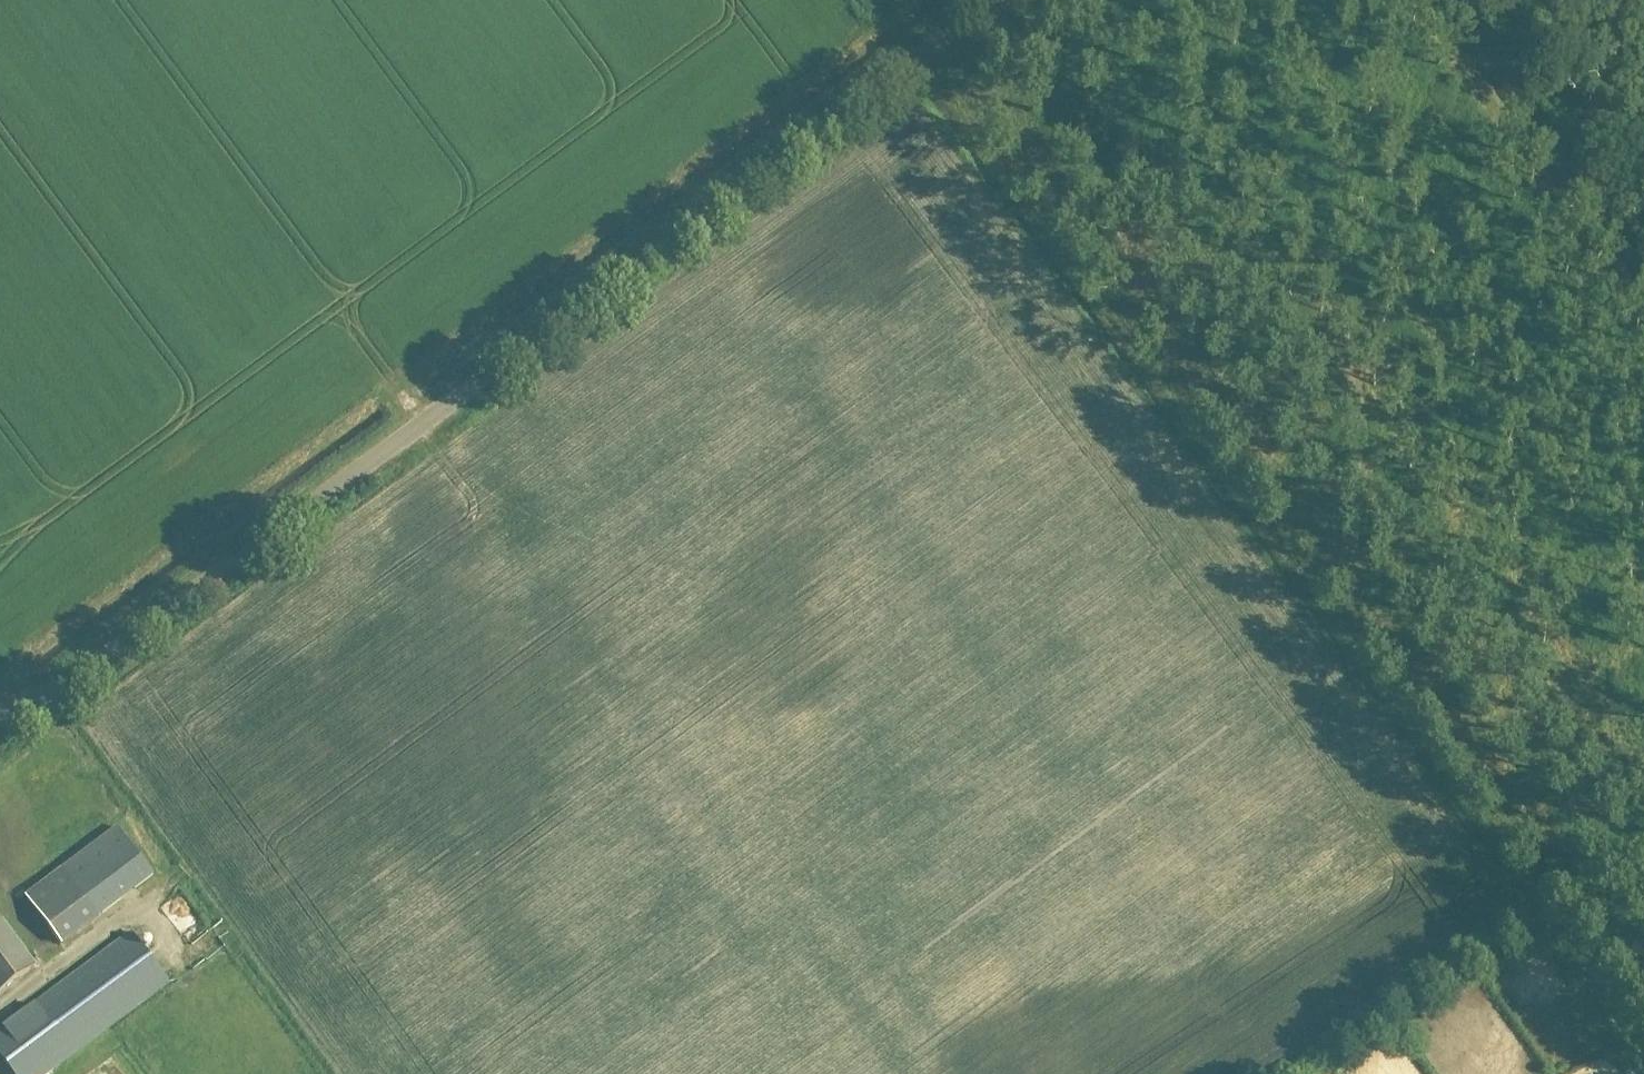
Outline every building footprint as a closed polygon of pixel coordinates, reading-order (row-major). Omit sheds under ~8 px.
[(116,829),(60,871),(24,898),(59,945),(151,876),(116,829)] [(34,967),(0,920),(0,992),(34,967)] [(12,1073),(46,1073),(167,984),(130,934),(0,1031),(0,1059),(12,1073)]
